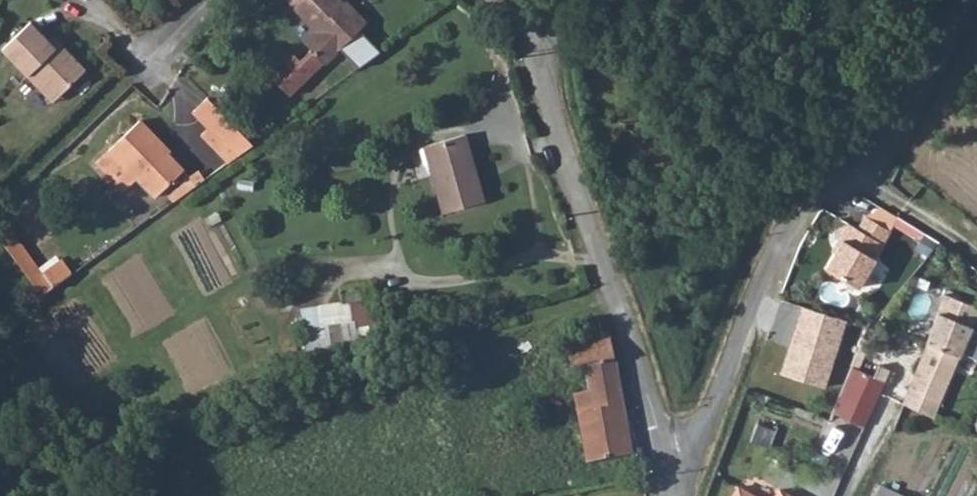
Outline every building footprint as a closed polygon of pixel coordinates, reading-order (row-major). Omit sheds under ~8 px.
[(271,74),(291,94),(340,47),(359,66),(381,50),(360,28),(365,24),(342,0),(289,0),(318,32),(306,44),(311,49),(302,57),(300,55),(291,55),(271,74)] [(29,78),(36,72),(60,97),(88,70),(62,43),(56,49),(48,41),(31,24),(3,51),(29,78)] [(48,41),(56,49),(62,43),(55,35),(48,41)] [(29,78),(54,103),(60,97),(36,72),(29,78)] [(212,93),(193,109),(208,127),(202,131),(229,163),(254,143),(212,93)] [(96,160),(123,190),(135,177),(154,196),(182,169),(161,146),(164,144),(139,119),(96,160)] [(423,146),(432,175),(442,212),(484,201),(479,184),(477,177),(469,149),(465,135),(423,146)] [(893,229),(869,213),(860,226),(851,220),(842,235),(845,237),(827,264),(859,285),(878,257),(876,256),(893,229)] [(4,240),(44,296),(75,273),(61,254),(41,268),(15,232),(4,240)] [(371,283),(340,288),(342,305),(349,304),(353,330),(378,326),(371,283)] [(931,419),(957,357),(960,358),(976,315),(976,308),(945,295),(932,333),(902,405),(931,419)] [(780,327),(798,332),(803,314),(785,308),(780,327)] [(566,342),(567,343),(571,365),(572,369),(586,366),(590,390),(575,394),(588,463),(632,455),(609,334),(566,342)] [(546,347),(548,359),(556,357),(559,367),(571,365),(567,343),(546,347)] [(843,396),(861,404),(871,408),(883,380),(856,368),(854,374),(843,396)] [(843,396),(854,374),(845,369),(835,393),(843,396)] [(54,401),(61,406),(65,400),(58,395),(54,401)] [(737,486),(732,495),(755,495),(737,486)]
